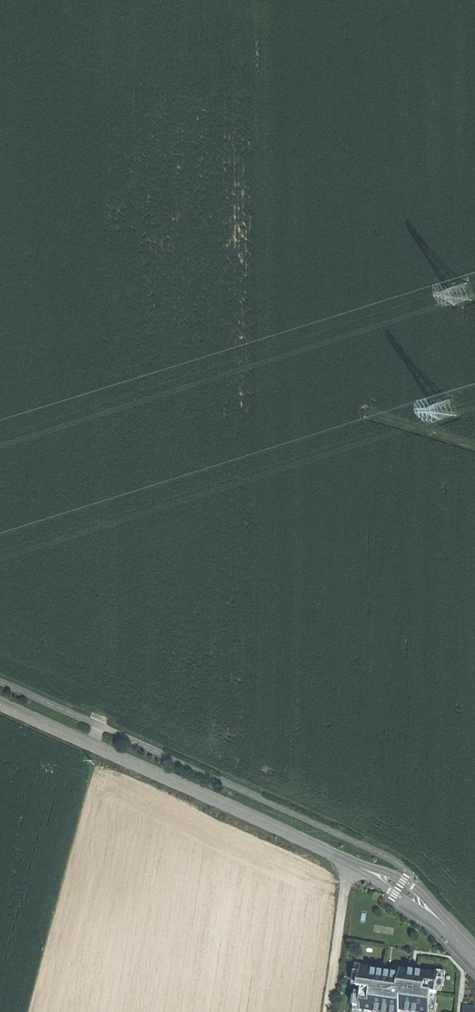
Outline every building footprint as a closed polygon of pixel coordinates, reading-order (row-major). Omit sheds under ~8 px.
[(360,1010),(373,1011),(401,1011),(408,1011),(432,1011),(434,993),(438,994),(441,975),(402,969),(401,974),(363,969),(360,988),(364,988),(360,1010)]
